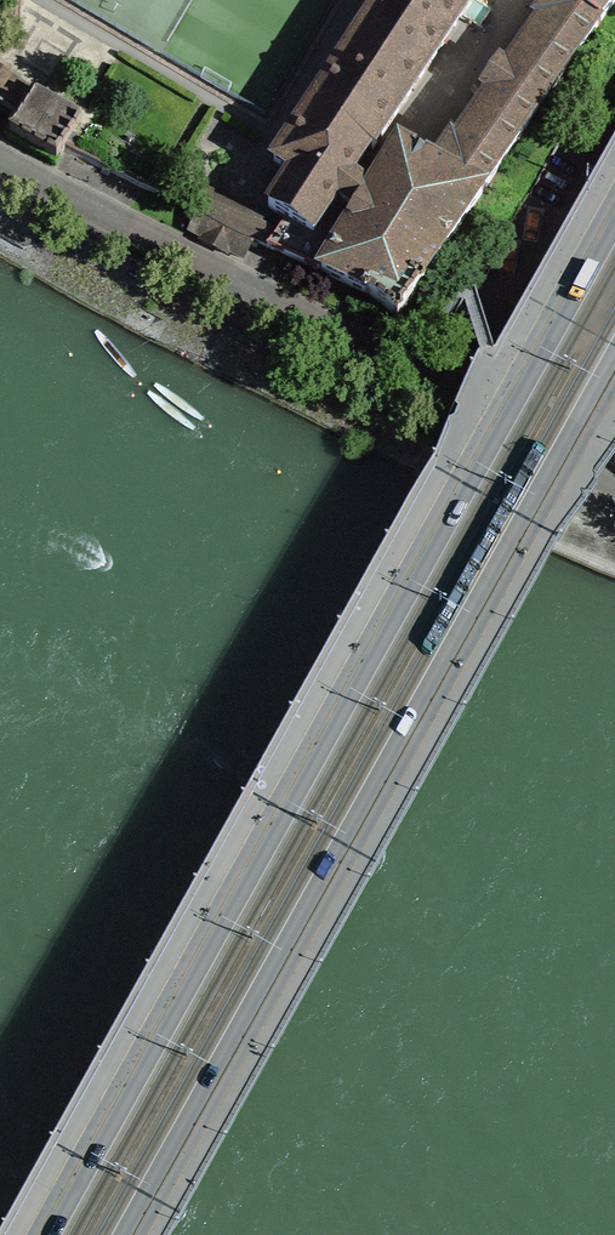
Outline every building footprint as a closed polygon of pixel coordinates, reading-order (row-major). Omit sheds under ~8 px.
[(267,247),(320,272),(370,190),(350,175),(368,147),(372,150),(472,0),(380,0),(313,102),(310,100),(307,104),(310,106),(274,161),(292,172),(268,207),(286,219),(267,247)] [(485,190),(614,3),(614,0),(545,0),(534,17),(538,19),(506,66),(499,62),(481,88),(487,93),(455,139),(451,137),(433,162),(485,190)] [(32,93),(29,92),(0,73),(0,108),(14,118),(17,119),(32,93)] [(72,134),(80,121),(32,93),(17,119),(10,132),(59,158),(64,150),(68,143),(76,147),(80,138),(72,134)] [(370,190),(320,272),(366,294),(397,317),(485,190),(433,162),(398,143),(370,190)] [(196,217),(189,231),(202,237),(200,241),(211,246),(227,255),(229,252),(243,259),(251,245),(249,245),(251,240),(199,213),(197,218),(196,217)]
